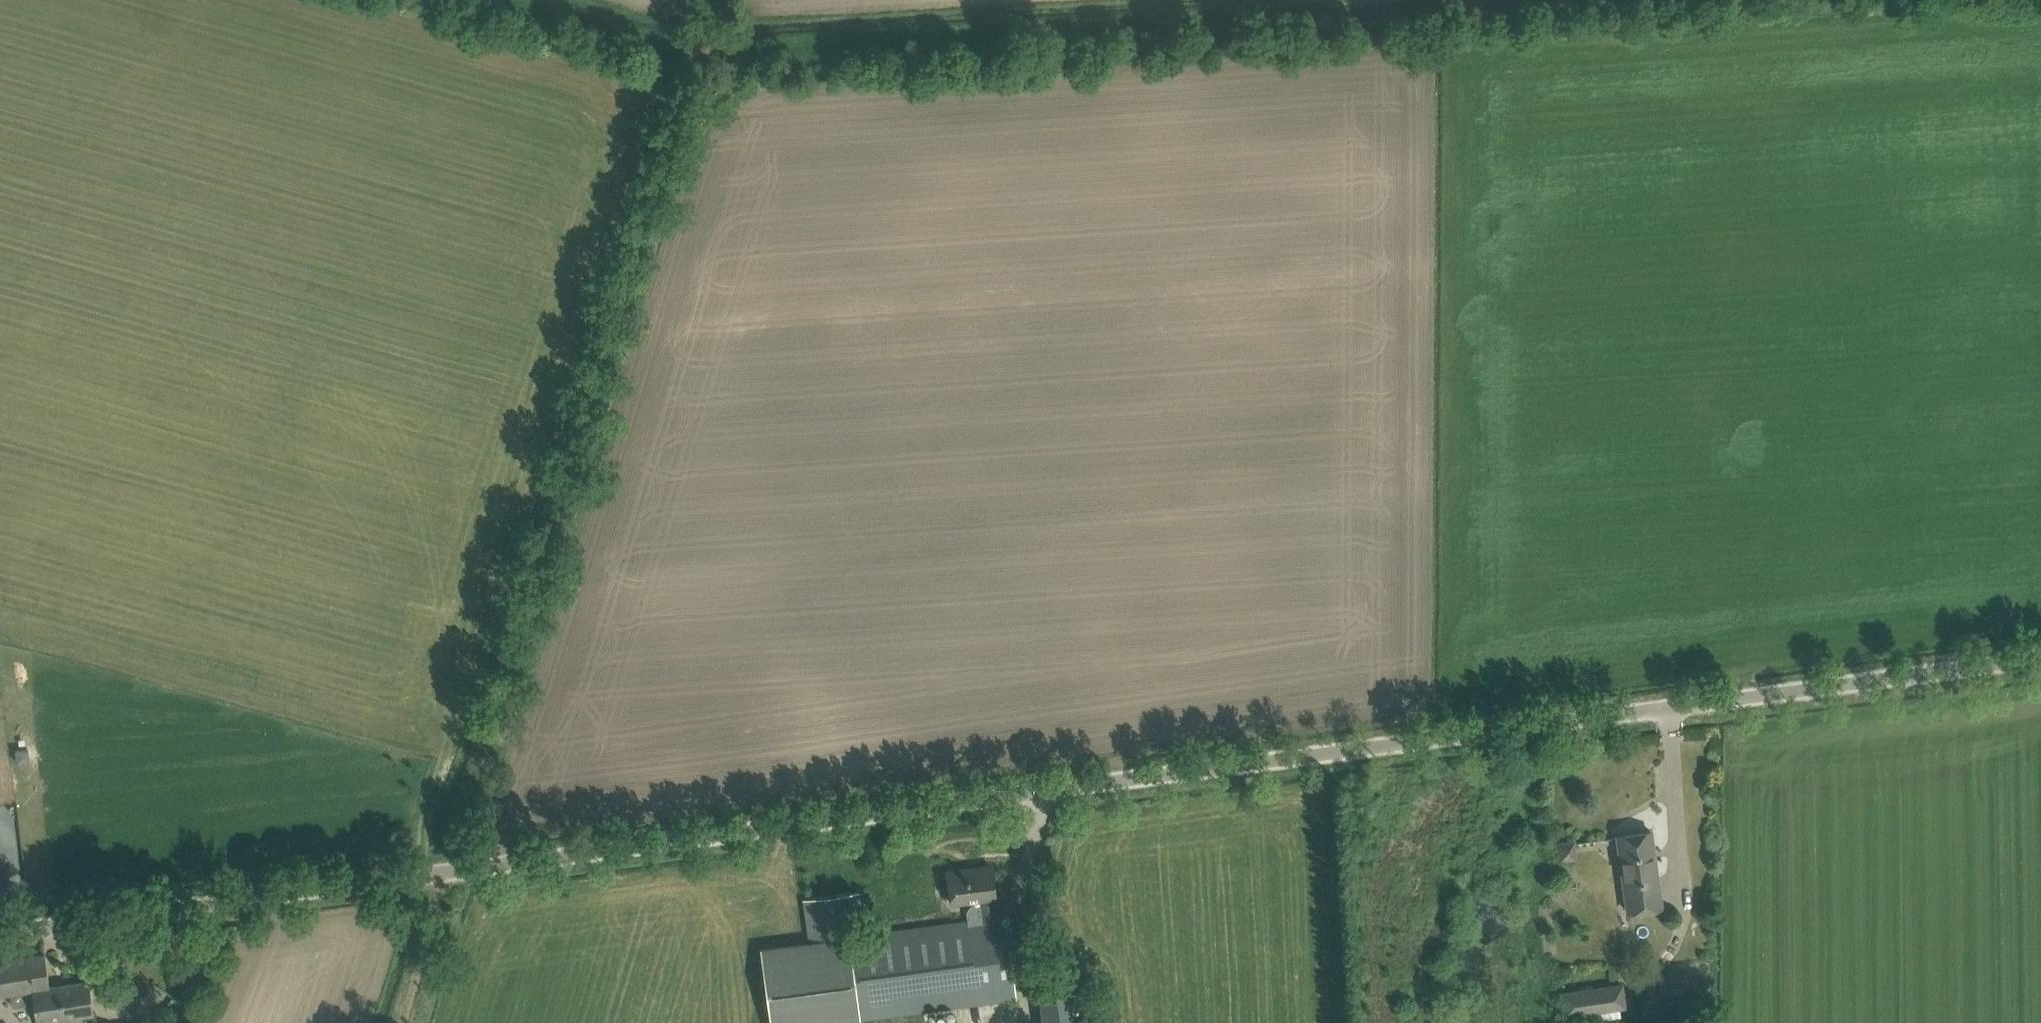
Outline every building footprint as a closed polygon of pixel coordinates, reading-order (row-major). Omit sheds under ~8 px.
[(1627,911),(1641,909),(1661,907),(1651,831),(1617,836),(1627,911)] [(1575,838),(1556,841),(1559,860),(1578,857),(1575,838)] [(1015,993),(1004,916),(998,917),(991,865),(990,865),(990,867),(967,871),(967,868),(947,871),(951,902),(970,900),(971,904),(965,910),(967,921),(864,935),(859,892),(802,900),(808,942),(761,948),(771,1022),(828,1022),(859,1019),(1015,993)] [(50,986),(45,953),(0,961),(0,995),(12,993),(14,1003),(34,1000),(32,990),(50,987),(50,986)] [(92,1000),(89,980),(50,986),(50,987),(32,990),(34,1000),(37,1022),(39,1022),(80,1022),(79,1016),(94,1014),(92,1000)] [(1625,1007),(1622,983),(1561,991),(1564,1015),(1625,1007)] [(1686,1000),(1684,989),(1671,991),(1672,1002),(1686,1000)] [(1085,990),(1046,996),(1050,1022),(1091,1022),(1085,990)]
